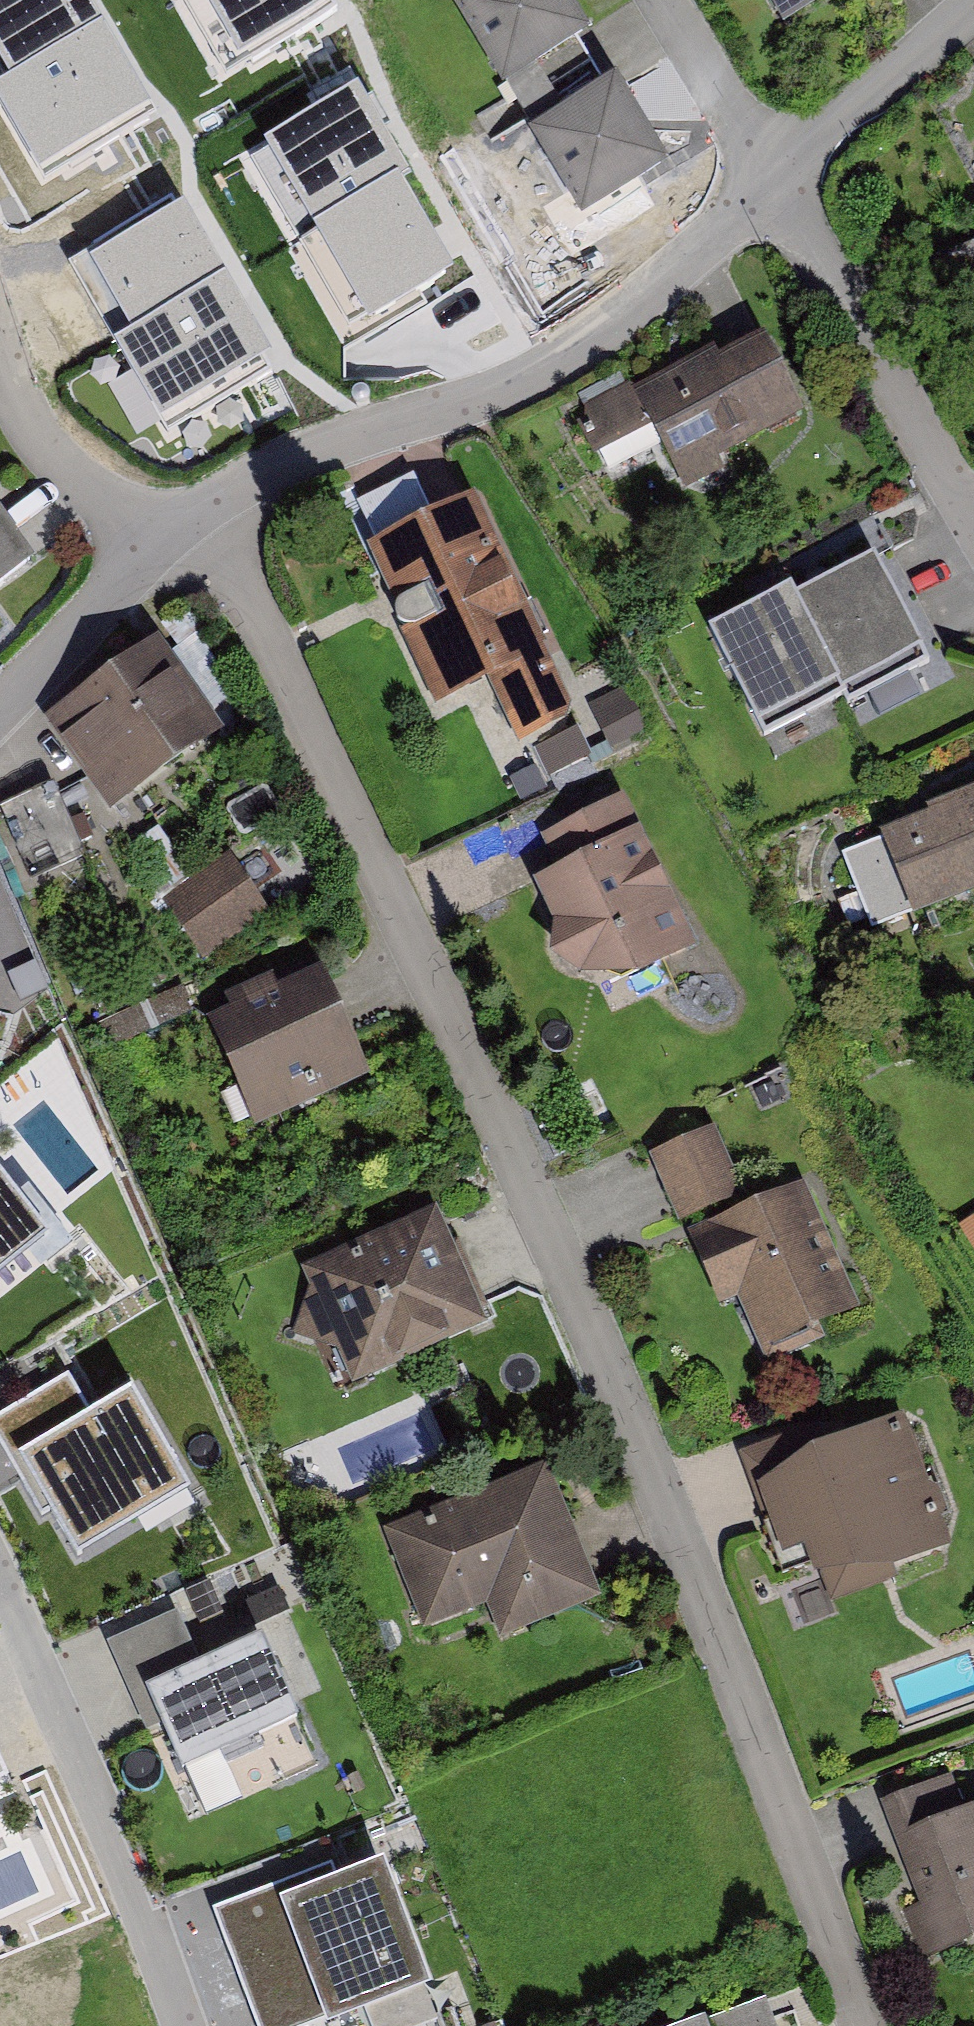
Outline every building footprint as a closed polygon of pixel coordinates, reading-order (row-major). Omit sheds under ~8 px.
[(44,171),(153,112),(91,0),(0,0),(0,61),(9,77),(0,81),(0,92),(44,171)] [(220,68),(328,8),(324,0),(182,0),(220,68)] [(591,37),(568,0),(454,0),(450,2),(502,90),(591,37)] [(779,22),(815,0),(766,0),(779,22)] [(616,80),(527,133),(579,221),(669,168),(616,80)] [(298,233),(346,321),(455,261),(362,93),(267,145),(311,226),(298,233)] [(115,338),(163,426),(272,366),(180,197),(84,250),(128,331),(115,338)] [(724,471),(717,457),(804,414),(765,337),(720,359),(716,350),(633,391),(631,385),(583,409),(604,450),(652,427),(684,491),(724,471)] [(576,719),(543,651),(548,649),(474,497),(367,548),(395,605),(406,630),(401,633),(436,707),(489,681),(520,746),(576,719)] [(35,566),(9,529),(0,517),(0,591),(35,566)] [(792,588),(707,631),(756,728),(837,687),(842,695),(923,654),(874,557),(796,597),(792,588)] [(44,719),(109,814),(224,735),(158,640),(44,719)] [(931,806),(935,817),(854,846),(881,922),(973,889),(973,791),(931,806)] [(559,872),(641,832),(623,797),(541,837),(559,872)] [(579,978),(638,983),(697,954),(660,879),(663,878),(641,832),(559,872),(533,885),(552,924),(550,960),(579,978)] [(202,960),(271,914),(230,854),(161,900),(202,960)] [(207,1022),(254,1128),(370,1077),(323,971),(207,1022)] [(650,1156),(680,1225),(745,1196),(715,1128),(650,1156)] [(51,1231),(0,1167),(0,1271),(51,1231)] [(719,1308),(737,1300),(767,1367),(825,1342),(820,1330),(861,1313),(805,1183),(705,1226),(708,1231),(689,1239),(719,1308)] [(436,1210),(299,1269),(309,1291),(291,1333),(335,1351),(350,1387),(487,1328),(436,1210)] [(0,1412),(0,1420),(80,1554),(195,1485),(133,1382),(91,1407),(69,1371),(0,1412)] [(806,1426),(742,1446),(779,1563),(807,1555),(815,1579),(828,1575),(837,1603),(897,1584),(892,1568),(943,1553),(902,1422),(813,1450),(806,1426)] [(383,1531),(424,1632),(487,1606),(501,1640),(601,1600),(547,1466),(383,1531)] [(299,1723),(263,1642),(202,1669),(178,1613),(107,1644),(145,1732),(160,1726),(181,1775),(299,1723)] [(0,1757),(0,1803),(17,1795),(0,1757)] [(880,1804),(894,1840),(965,1813),(950,1776),(880,1804)] [(973,1943),(973,1809),(965,1813),(894,1840),(940,1956),(973,1943)] [(213,1908),(254,2025),(321,2025),(423,1991),(379,1865),(277,1900),(273,1887),(213,1908)] [(651,2025),(808,2025),(784,1971),(651,2025)]
